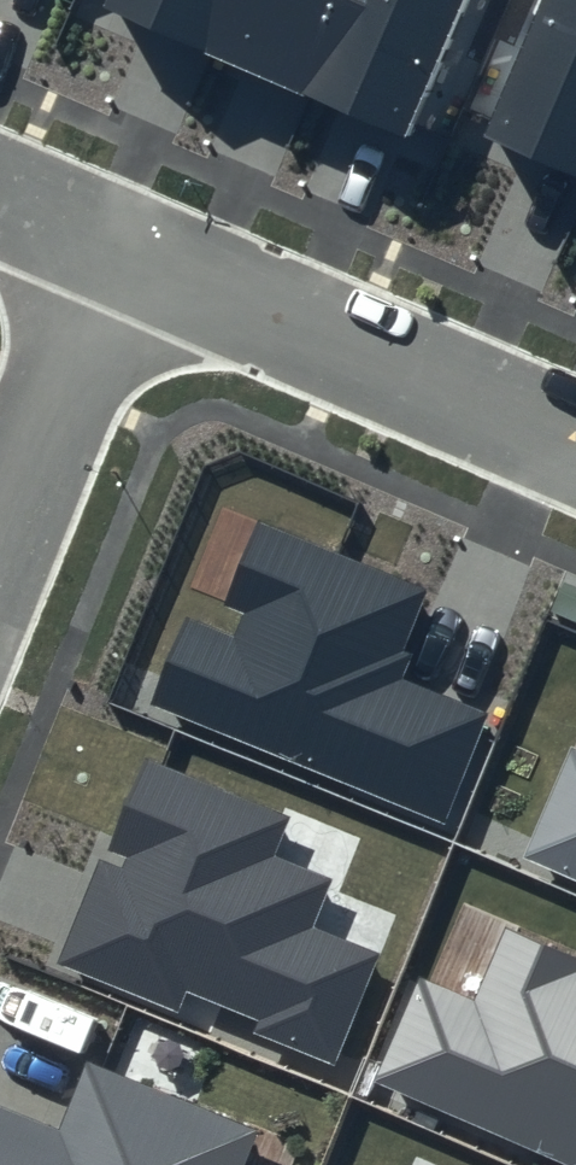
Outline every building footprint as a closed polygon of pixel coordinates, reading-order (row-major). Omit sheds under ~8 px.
[(411,136),(470,0),(114,0),(111,8),(411,136)] [(575,175),(575,0),(550,0),(490,139),(575,175)] [(431,594),(254,522),(220,604),(246,615),(235,641),(186,620),(151,703),(441,823),(486,715),(397,678),(431,594)] [(570,750),(524,857),(575,879),(575,752),(570,750)] [(280,820),(146,765),(63,966),(180,1015),(188,997),(255,1025),(251,1034),(331,1067),(378,953),(310,925),(328,882),(265,856),(280,820)] [(505,933),(475,1004),(420,981),(374,1089),(554,1164),(575,1164),(575,963),(505,933)] [(87,1062),(60,1130),(0,1106),(0,1164),(239,1164),(254,1128),(87,1062)]
